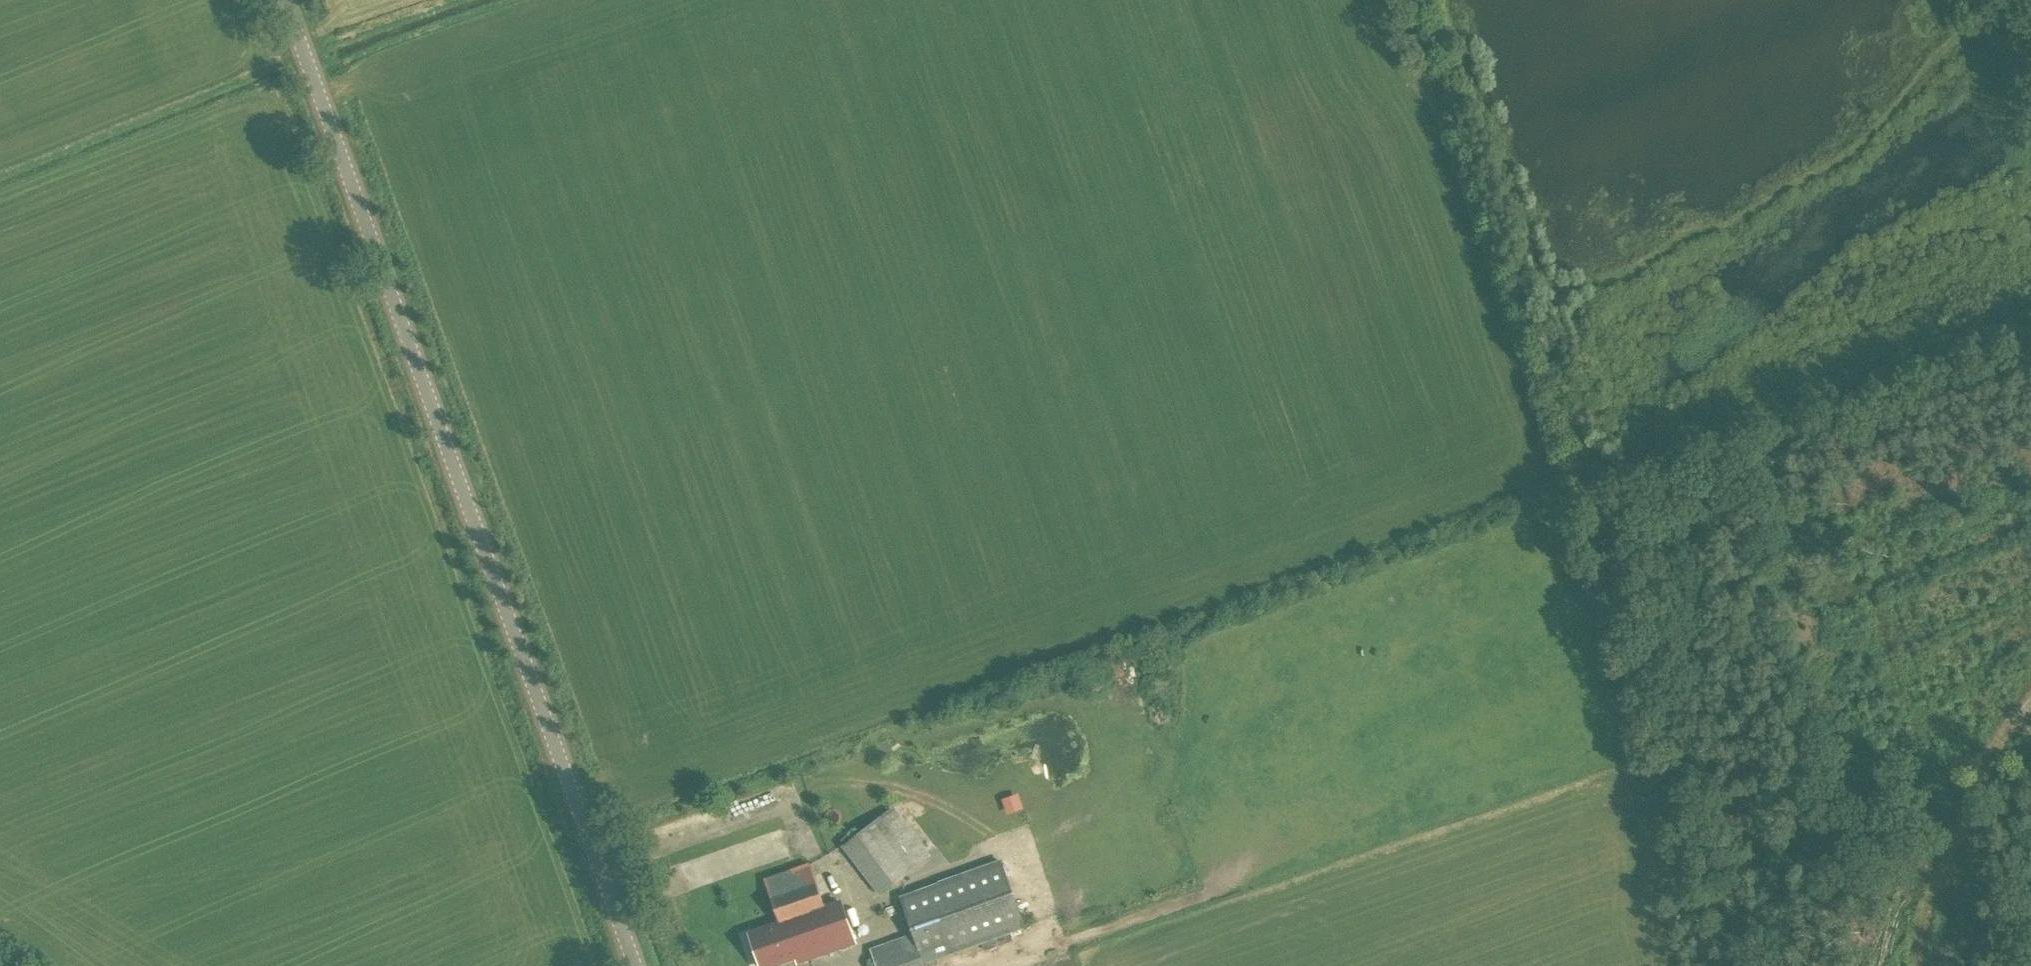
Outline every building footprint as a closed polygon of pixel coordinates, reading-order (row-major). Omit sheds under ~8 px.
[(880,895),(931,855),(894,806),(843,846),(880,895)] [(1027,928),(1002,859),(938,882),(938,883),(900,896),(913,933),(871,948),(877,965),(926,965),(922,955),(943,948),(947,957),(1027,928)] [(810,862),(765,878),(781,924),(751,934),(762,965),(771,965),(797,957),(798,962),(855,943),(841,903),(826,908),(810,862)]
